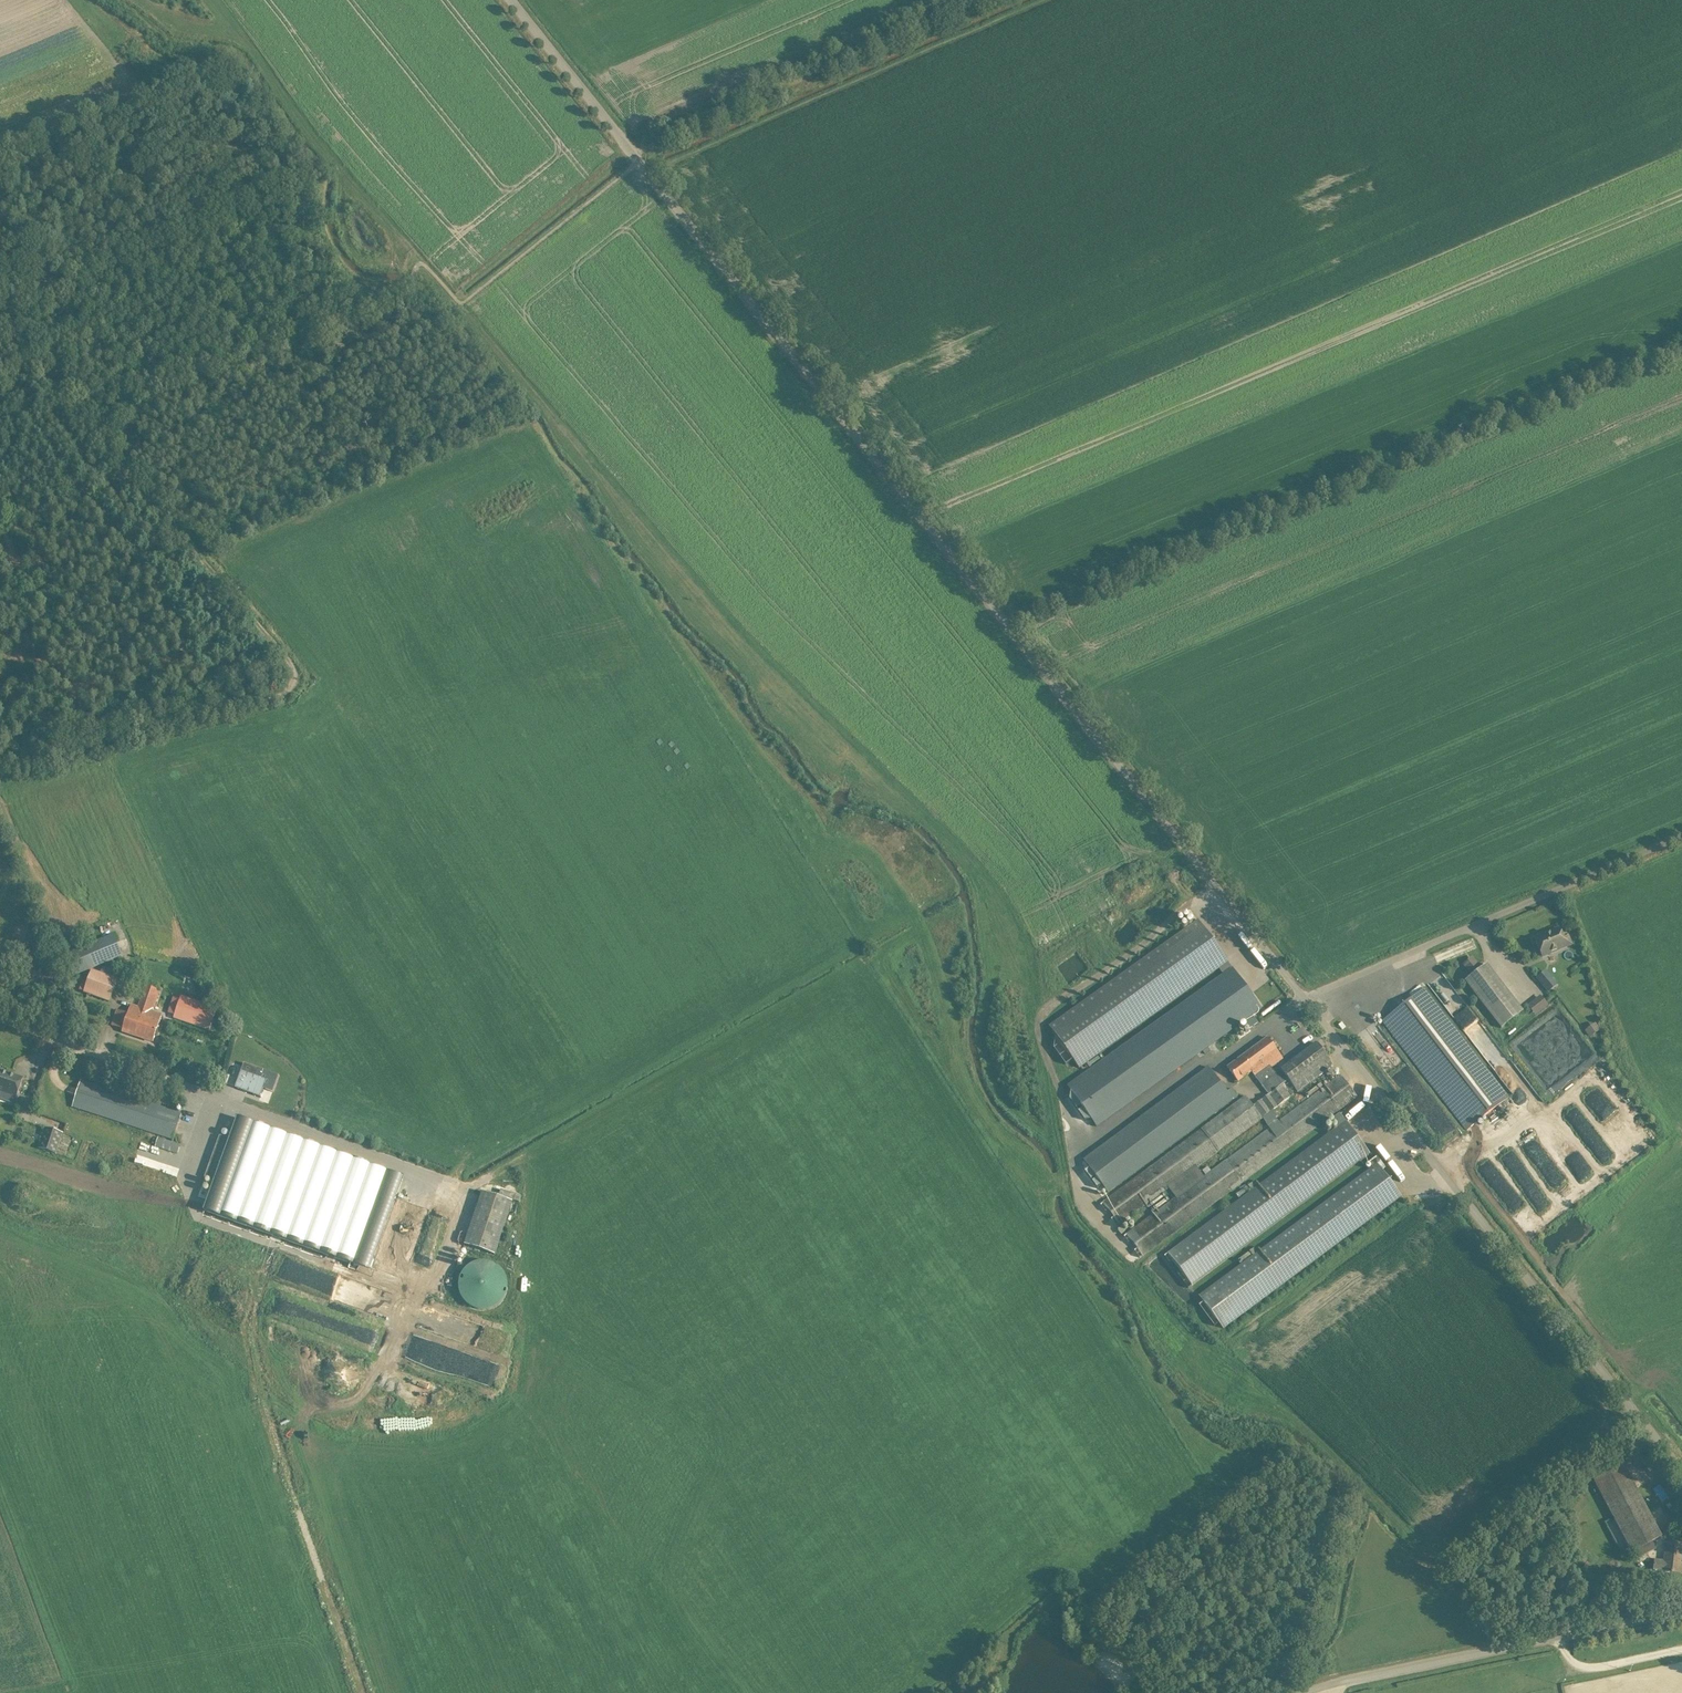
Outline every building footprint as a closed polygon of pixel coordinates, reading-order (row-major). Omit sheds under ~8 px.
[(1198,920),(1049,1026),(1055,1034),(1073,1059),(1079,1068),(1219,968),(1222,973),(1231,967),(1198,920)] [(1535,939),(1543,957),(1572,945),(1567,934),(1562,937),(1559,929),(1535,939)] [(123,956),(114,934),(64,955),(73,977),(123,956)] [(1473,956),(1462,964),(1469,972),(1479,964),(1473,956)] [(1523,1012),(1493,973),(1486,964),(1465,981),(1502,1028),(1523,1012)] [(1069,1086),(1068,1086),(1096,1126),(1244,1021),(1245,1024),(1254,1018),(1252,1015),(1261,1009),(1248,991),(1232,969),(1069,1086)] [(1536,978),(1548,992),(1558,984),(1546,970),(1536,978)] [(1441,999),(1453,989),(1440,972),(1427,981),(1441,999)] [(93,973),(87,989),(86,993),(109,1001),(117,981),(93,973)] [(117,1010),(115,1015),(112,1025),(123,1029),(122,1031),(153,1042),(162,1016),(152,1012),(160,990),(144,985),(140,996),(142,997),(141,1001),(144,1002),(142,1008),(131,1005),(128,1014),(117,1010)] [(1424,988),(1382,1021),(1467,1130),(1509,1097),(1490,1073),(1424,988)] [(168,1016),(210,1030),(217,1009),(175,995),(168,1016)] [(1203,1170),(1206,1175),(1127,1234),(1143,1256),(1357,1097),(1341,1075),(1279,1122),(1276,1118),(1278,1116),(1273,1110),(1291,1097),(1278,1079),(1285,1074),(1298,1091),(1333,1065),(1317,1043),(1276,1074),(1271,1067),(1283,1058),(1268,1038),(1228,1067),(1238,1082),(1252,1072),(1268,1094),(1261,1100),(1253,1106),(1246,1096),(1188,1140),(1103,1202),(1110,1211),(1119,1224),(1219,1150),(1262,1118),(1270,1128),(1225,1161),(1212,1171),(1208,1166),(1203,1170)] [(1099,1055),(1088,1062),(1090,1066),(1101,1059),(1099,1055)] [(244,1063),(235,1088),(260,1097),(267,1079),(255,1075),(258,1068),(244,1063)] [(1211,1069),(1087,1162),(1111,1194),(1240,1098),(1234,1091),(1230,1094),(1211,1069)] [(2,1092),(0,1096),(0,1098),(15,1103),(24,1079),(0,1070),(0,1091),(2,1092)] [(73,1106),(173,1139),(181,1113),(81,1080),(73,1106)] [(1337,1127),(1167,1253),(1192,1285),(1369,1154),(1340,1114),(1332,1120),(1337,1127)] [(214,1181),(204,1211),(370,1271),(404,1177),(238,1117),(230,1139),(220,1136),(205,1177),(214,1181)] [(46,1127),(39,1148),(56,1154),(63,1133),(46,1127)] [(158,1138),(155,1146),(177,1153),(180,1145),(158,1138)] [(1385,1168),(1377,1156),(1369,1162),(1373,1167),(1199,1296),(1223,1328),(1401,1196),(1382,1170),(1385,1168)] [(483,1191),(465,1245),(495,1255),(513,1202),(483,1191)] [(506,1294),(508,1286),(506,1278),(503,1271),(497,1266),(491,1262),(483,1261),(475,1262),(469,1266),(463,1271),(460,1278),(458,1286),(460,1294),(463,1300),(469,1306),(475,1309),(483,1311),(491,1309),(497,1306),(503,1300),(506,1294)] [(1624,1465),(1614,1470),(1594,1481),(1632,1552),(1636,1559),(1656,1548),(1652,1541),(1662,1536),(1624,1465)] [(1654,1559),(1653,1568),(1664,1570),(1664,1571),(1681,1573),(1681,1562),(1680,1562),(1681,1548),(1681,1544),(1672,1542),(1666,1542),(1664,1560),(1654,1559)] [(955,1684),(956,1692),(967,1692),(966,1683),(955,1684)]
